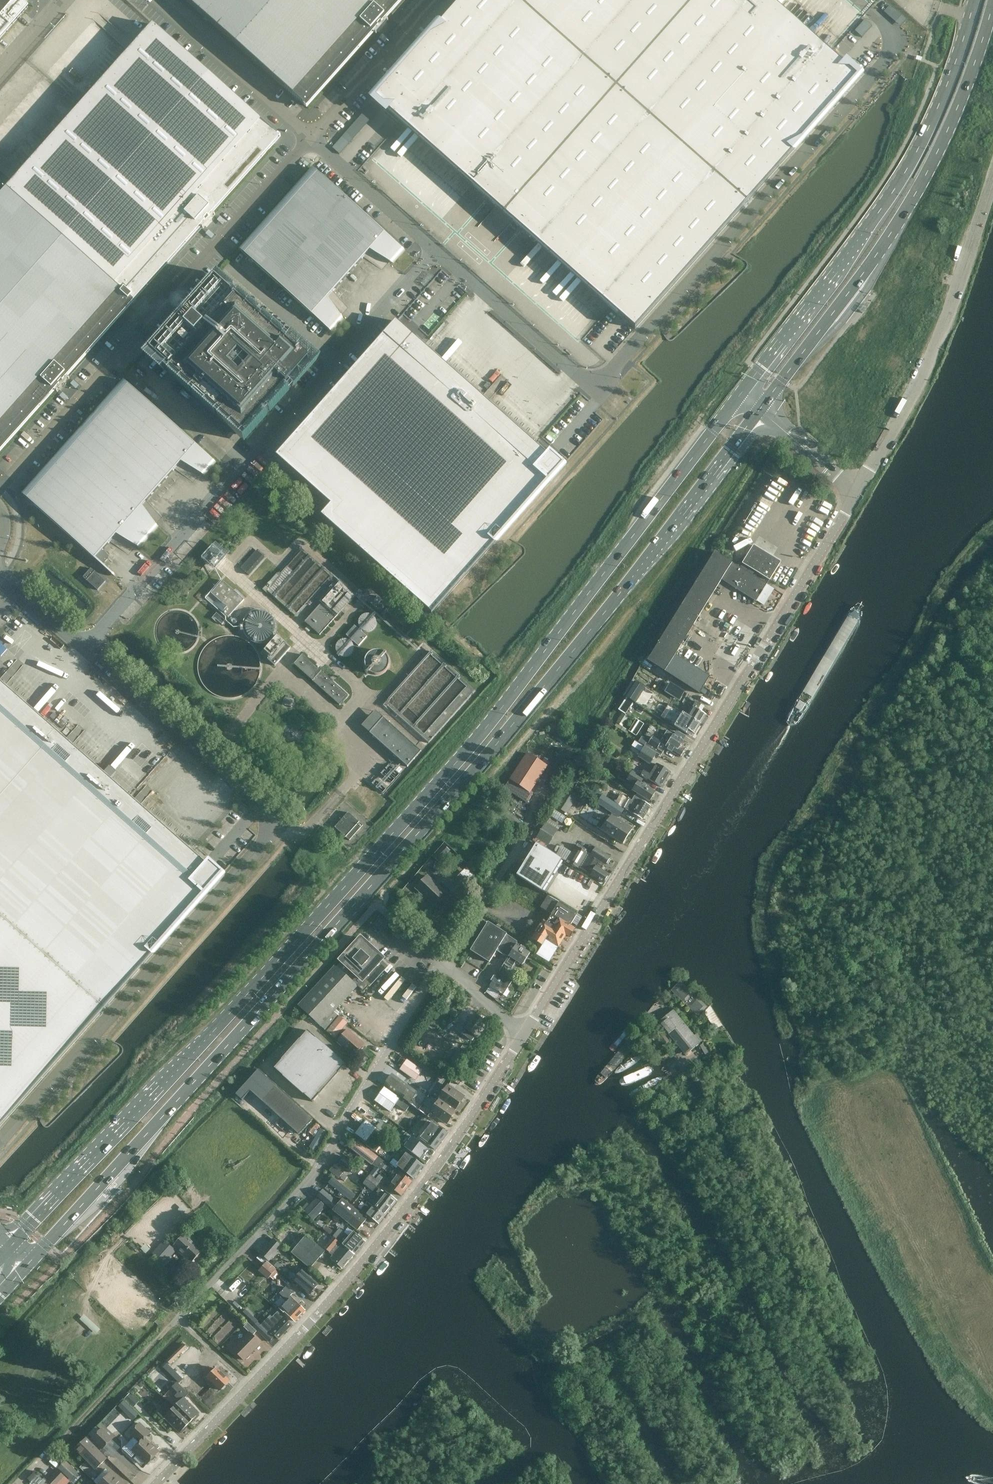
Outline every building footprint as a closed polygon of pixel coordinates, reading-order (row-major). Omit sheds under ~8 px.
[(28,7),(20,0),(15,0),(0,17),(0,38),(28,7)] [(308,107),(402,0),(187,0),(308,107)] [(513,0),(461,0),(378,95),(390,106),(387,109),(488,199),(522,228),(635,329),(745,205),(513,0)] [(745,205),(855,81),(843,70),(845,66),(829,52),(771,0),(513,0),(745,205)] [(154,24),(10,186),(137,299),(281,137),(154,24)] [(312,169),(238,251),(240,253),(311,316),(332,333),(344,320),(343,319),(327,300),(369,253),(388,263),(393,265),(405,252),(312,169)] [(0,197),(0,453),(137,299),(10,186),(0,197)] [(289,339),(286,336),(219,276),(217,275),(144,357),(162,373),(165,369),(239,436),(244,440),(292,387),(295,389),(321,361),(298,341),(292,336),(289,339)] [(545,456),(398,321),(276,455),(331,506),(323,514),(432,614),(567,466),(550,451),(545,456)] [(129,385),(123,380),(22,494),(27,499),(94,559),(114,576),(115,575),(96,558),(95,557),(115,534),(140,548),(159,527),(142,505),(180,462),(202,475),(204,475),(215,462),(195,444),(129,385)] [(770,581),(781,562),(753,545),(742,564),(770,581)] [(265,558),(257,550),(241,568),(249,575),(265,558)] [(302,550),(267,591),(298,617),(333,577),(302,550)] [(715,552),(698,580),(715,591),(722,580),(756,602),(767,584),(715,552)] [(83,577),(98,590),(106,581),(91,568),(83,577)] [(698,580),(681,607),(699,618),(715,591),(698,580)] [(211,590),(206,597),(228,617),(244,600),(223,581),(213,592),(211,590)] [(340,583),(305,621),(320,634),(355,596),(340,583)] [(681,607),(664,634),(682,645),(699,618),(681,607)] [(276,634),(277,630),(277,626),(276,622),(274,619),(271,615),(268,613),(264,612),(260,611),(256,612),(252,613),(249,616),(246,619),(244,623),(244,627),(244,631),(246,635),(248,639),(251,641),(255,643),(259,644),(263,644),(267,643),(270,641),(273,638),(276,634)] [(376,626),(376,623),(375,621),(374,618),(372,616),(369,616),(366,615),(364,616),(361,618),(360,620),(359,623),(359,626),(360,628),(362,630),(365,632),(367,632),(370,632),(373,631),(375,629),(376,626)] [(355,626),(346,635),(359,646),(367,636),(355,626)] [(723,642),(729,632),(722,628),(716,637),(723,642)] [(647,662),(665,672),(700,694),(710,676),(676,655),(682,645),(664,634),(647,662)] [(277,636),(264,650),(271,656),(268,659),(275,666),(291,648),(277,636)] [(353,653),(354,650),(354,647),(352,645),(350,642),(348,641),(345,640),(342,641),(339,642),(337,644),(336,647),(336,650),(336,653),(338,655),(340,657),(343,658),(346,658),(349,657),(351,656),(353,653)] [(387,705),(430,744),(476,692),(432,654),(387,705)] [(295,664),(340,705),(348,696),(303,655),(295,664)] [(388,670),(388,667),(388,665),(387,663),(386,661),(384,659),(382,657),(380,656),(378,655),(375,655),(373,656),(371,657),(369,658),(367,660),(366,662),(365,664),(364,667),(365,669),(365,672),(367,674),(368,676),(370,677),(372,678),(375,679),(377,679),(380,678),(382,677),(384,676),(386,674),(387,672),(388,670)] [(625,696),(635,703),(641,694),(645,688),(635,681),(625,696)] [(103,1010),(218,881),(205,869),(208,866),(0,682),(0,918),(103,1010)] [(684,694),(681,699),(689,704),(683,713),(687,715),(701,724),(707,715),(698,710),(701,704),(696,701),(684,694)] [(674,715),(677,704),(668,701),(665,713),(674,715)] [(362,726),(408,766),(421,751),(375,711),(362,726)] [(622,727),(629,717),(623,713),(616,723),(622,727)] [(683,713),(675,726),(689,735),(691,732),(695,734),(701,724),(687,715),(683,713)] [(638,734),(645,722),(637,718),(630,729),(638,734)] [(689,743),(673,734),(665,729),(662,735),(670,740),(667,745),(652,736),(648,744),(647,743),(645,746),(661,756),(662,753),(663,753),(665,749),(680,758),(689,743)] [(650,765),(656,754),(645,747),(638,757),(650,765)] [(592,758),(596,751),(592,749),(588,756),(592,758)] [(510,778),(531,791),(549,764),(528,751),(510,778)] [(644,771),(641,776),(647,780),(648,779),(662,787),(671,772),(657,764),(650,775),(644,771)] [(650,802),(656,792),(643,783),(645,780),(632,771),(627,780),(635,785),(632,791),(650,802)] [(522,799),(527,790),(510,779),(504,788),(522,799)] [(564,790),(554,806),(566,813),(576,797),(564,790)] [(618,793),(617,795),(611,792),(607,798),(602,795),(597,804),(619,818),(625,809),(642,820),(651,806),(634,796),(632,800),(618,793)] [(348,812),(335,828),(349,841),(363,826),(348,812)] [(611,816),(602,830),(623,843),(632,829),(611,816)] [(546,823),(537,838),(547,845),(557,829),(546,823)] [(536,843),(517,875),(542,891),(562,859),(556,855),(536,843)] [(562,846),(556,855),(562,859),(567,862),(579,869),(579,867),(586,872),(590,875),(603,883),(609,874),(602,869),(605,865),(606,865),(610,857),(595,847),(595,848),(590,844),(586,850),(577,845),(576,846),(573,853),(562,846)] [(439,863),(450,851),(444,845),(433,857),(439,863)] [(427,876),(416,888),(433,904),(445,892),(427,876)] [(540,908),(551,914),(558,918),(571,926),(578,914),(558,901),(548,895),(540,908)] [(0,918),(0,1126),(103,1010),(0,918)] [(543,920),(531,939),(542,946),(537,954),(550,962),(560,947),(566,936),(570,938),(576,928),(571,926),(558,918),(556,922),(549,918),(547,922),(543,920)] [(489,963),(497,951),(507,934),(488,922),(470,951),(489,963)] [(517,941),(507,935),(507,934),(497,951),(504,956),(505,955),(508,958),(504,964),(512,969),(516,962),(522,966),(531,953),(517,944),(518,943),(517,941)] [(382,958),(360,938),(340,960),(341,961),(336,966),(335,965),(297,1006),(325,1031),(324,1032),(334,1041),(349,1024),(335,1011),(358,987),(362,990),(367,985),(368,986),(389,964),(388,964),(387,965),(381,960),(382,958)] [(503,995),(513,980),(499,971),(490,986),(503,995)] [(708,1006),(681,981),(671,991),(698,1017),(708,1006)] [(659,1022),(659,1023),(685,1055),(704,1040),(698,1033),(694,1036),(674,1010),(659,1022)] [(475,1014),(465,1029),(466,1030),(462,1035),(460,1033),(458,1035),(456,1033),(452,1037),(455,1039),(454,1040),(466,1049),(476,1037),(486,1022),(475,1014)] [(365,1044),(348,1030),(337,1042),(354,1056),(359,1050),(361,1050),(363,1048),(363,1046),(365,1044)] [(315,1102),(348,1064),(310,1031),(277,1069),(315,1102)] [(708,1059),(713,1056),(705,1043),(701,1046),(708,1059)] [(401,1068),(417,1079),(424,1069),(408,1058),(401,1068)] [(704,1075),(715,1068),(710,1059),(694,1069),(706,1088),(710,1085),(704,1075)] [(449,1076),(454,1069),(443,1061),(438,1069),(449,1076)] [(258,1070),(236,1095),(242,1100),(251,1091),(263,1102),(298,1135),(312,1119),(277,1086),(258,1070)] [(456,1075),(453,1081),(459,1085),(463,1079),(456,1075)] [(406,1097),(411,1089),(394,1076),(388,1085),(406,1097)] [(464,1097),(448,1085),(439,1098),(456,1110),(455,1110),(464,1097)] [(375,1100),(374,1101),(391,1113),(400,1099),(384,1087),(375,1100)] [(649,1106),(660,1099),(655,1091),(644,1097),(649,1106)] [(439,1099),(430,1112),(447,1124),(456,1110),(439,1098),(438,1099),(439,1099)] [(368,1120),(358,1132),(377,1148),(387,1135),(368,1120)] [(432,1122),(420,1138),(435,1150),(442,1141),(447,1133),(439,1127),(432,1122)] [(401,1129),(393,1140),(402,1147),(408,1152),(417,1158),(425,1147),(401,1129)] [(358,1141),(353,1146),(361,1152),(358,1155),(372,1166),(373,1164),(378,1158),(379,1157),(358,1141)] [(402,1147),(399,1151),(393,1159),(390,1164),(396,1169),(398,1166),(401,1169),(400,1169),(414,1179),(424,1166),(410,1156),(407,1154),(408,1152),(402,1147)] [(350,1173),(356,1165),(344,1156),(338,1164),(350,1173)] [(395,1169),(390,1176),(407,1189),(413,1181),(398,1171),(395,1169)] [(380,1182),(376,1179),(370,1175),(369,1175),(367,1174),(362,1181),(364,1183),(363,1184),(373,1192),(380,1182)] [(407,1189),(390,1176),(386,1181),(390,1184),(389,1187),(402,1196),(407,1189)] [(376,1202),(376,1203),(373,1206),(386,1217),(398,1201),(385,1191),(384,1192),(379,1189),(371,1199),(376,1202)] [(343,1198),(339,1203),(324,1190),(318,1196),(333,1211),(344,1220),(347,1222),(357,1231),(367,1218),(343,1198)] [(316,1198),(305,1211),(314,1220),(326,1207),(316,1198)] [(361,1210),(379,1225),(386,1217),(373,1206),(367,1202),(361,1210)] [(340,1229),(333,1237),(355,1255),(366,1242),(353,1231),(350,1235),(345,1231),(344,1232),(340,1229)] [(191,1264),(204,1249),(185,1232),(172,1247),(191,1264)] [(310,1269),(325,1252),(322,1249),(323,1248),(312,1239),(311,1240),(306,1236),(291,1253),(310,1269)] [(355,1255),(333,1237),(324,1248),(330,1253),(329,1253),(332,1256),(330,1258),(343,1269),(355,1255)] [(282,1246),(273,1238),(260,1253),(269,1260),(282,1246)] [(269,1279),(276,1271),(266,1263),(259,1271),(269,1279)] [(309,1295),(319,1284),(302,1270),(293,1281),(309,1295)] [(284,1313),(285,1312),(295,1321),(305,1311),(290,1296),(292,1294),(286,1288),(280,1294),(287,1301),(279,1309),(284,1313)] [(278,1340),(293,1324),(282,1314),(268,1330),(278,1340)] [(257,1322),(253,1327),(257,1331),(266,1341),(272,1336),(262,1327),(257,1322)] [(250,1332),(233,1349),(245,1361),(247,1359),(248,1359),(251,1356),(251,1354),(262,1343),(253,1335),(257,1331),(253,1327),(248,1323),(244,1327),(250,1332)] [(184,1344),(166,1361),(170,1364),(187,1347),(184,1344)] [(214,1395),(225,1383),(207,1366),(196,1378),(214,1395)] [(180,1402),(175,1408),(190,1423),(193,1420),(195,1422),(200,1416),(198,1415),(200,1414),(185,1399),(189,1394),(177,1383),(173,1388),(178,1393),(175,1397),(180,1402)] [(125,1399),(120,1405),(134,1419),(139,1413),(125,1399)] [(190,1423),(175,1408),(168,1415),(163,1410),(158,1414),(164,1420),(165,1419),(180,1434),(181,1432),(183,1434),(188,1429),(186,1427),(190,1423)] [(134,1437),(123,1448),(132,1457),(136,1452),(140,1456),(149,1464),(160,1453),(146,1439),(151,1434),(141,1424),(140,1425),(135,1430),(131,1434),(134,1437)] [(103,1449),(113,1439),(103,1429),(93,1440),(103,1449)] [(107,1459),(91,1442),(86,1438),(75,1448),(96,1470),(107,1459)] [(65,1461),(59,1468),(70,1479),(74,1482),(81,1475),(77,1471),(66,1460),(65,1461)] [(57,1469),(47,1479),(52,1483),(58,1483),(65,1477),(57,1469)] [(110,1473),(106,1469),(94,1482),(96,1483),(122,1483),(110,1473)]
